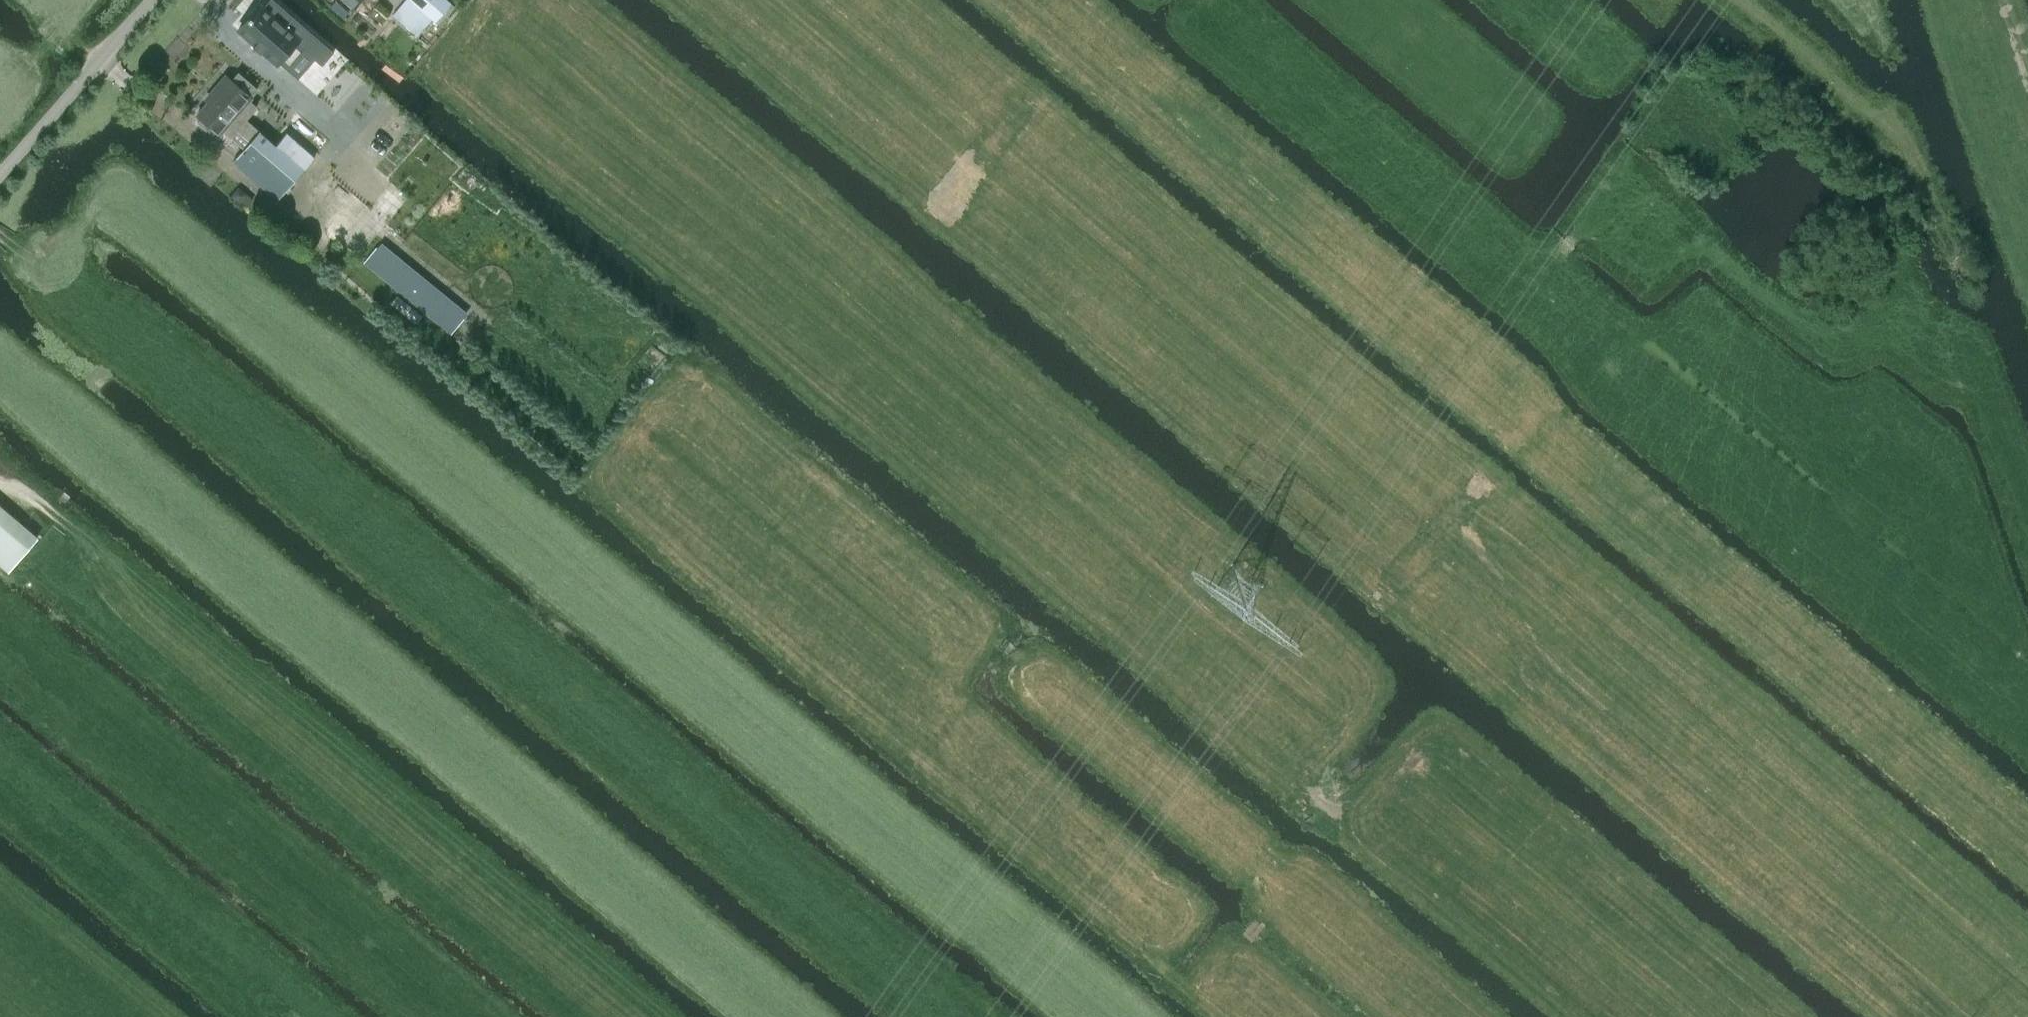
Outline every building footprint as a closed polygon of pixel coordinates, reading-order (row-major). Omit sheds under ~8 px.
[(238,30),(254,44),(252,46),(260,53),(262,51),(276,64),(278,62),(286,69),(303,50),(314,60),(322,66),(334,52),(274,0),(269,0),(262,7),(260,5),(238,30)] [(432,19),(435,21),(451,3),(448,0),(405,0),(392,15),(416,36),(432,19)] [(215,93),(197,114),(201,118),(198,122),(212,134),(216,130),(220,134),(223,130),(231,136),(244,148),(233,162),(277,200),(314,158),(286,133),(275,146),(259,131),(246,119),(257,107),(249,100),(252,97),(251,96),(257,89),(238,72),(232,80),(226,75),(212,90),(215,93)] [(9,571),(35,540),(0,510),(0,564),(9,571)]
